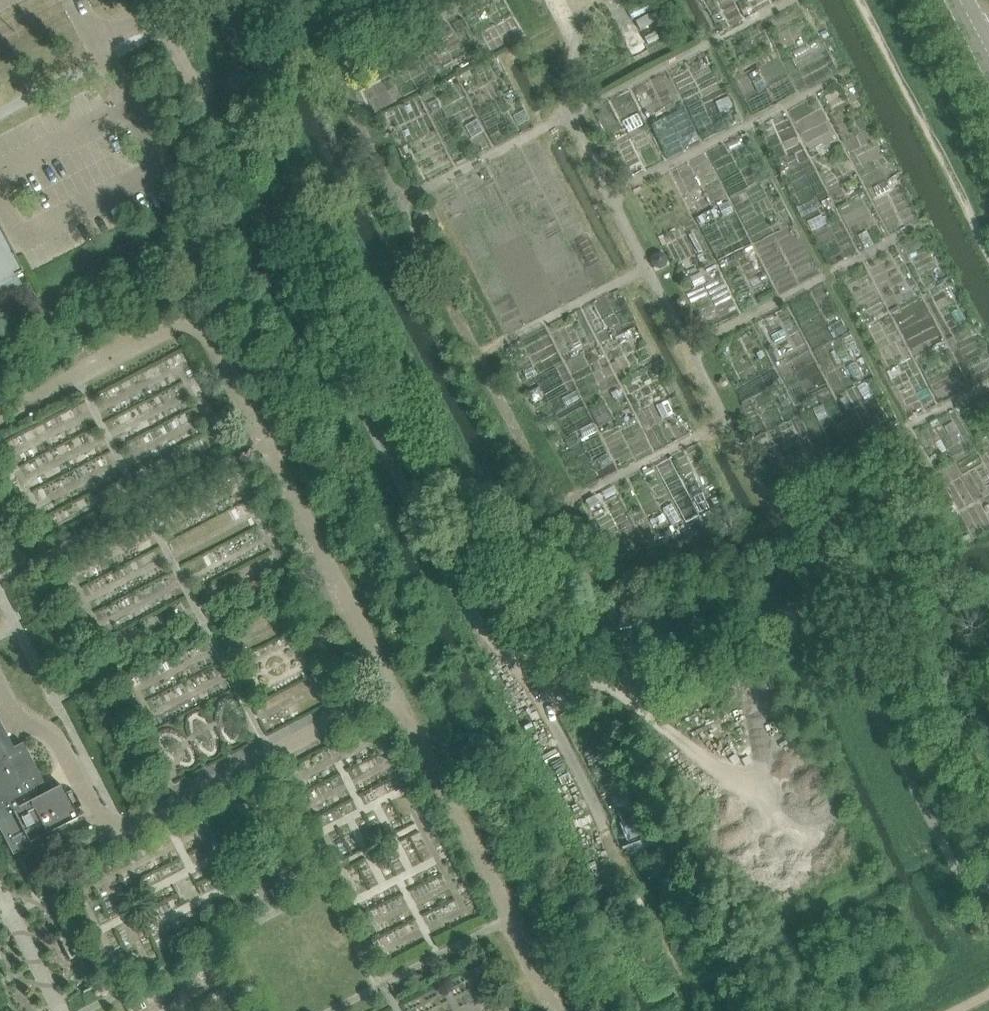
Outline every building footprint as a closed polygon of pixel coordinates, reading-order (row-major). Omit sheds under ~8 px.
[(649,14),(635,21),(640,30),(654,22),(649,14)] [(23,272),(0,227),(0,284),(23,272)] [(653,255),(651,261),(654,267),(660,268),(665,266),(667,260),(664,254),(659,252),(653,255)] [(320,614),(318,615),(323,625),(325,624),(332,621),(327,610),(320,614)] [(3,835),(2,835),(13,855),(15,854),(13,852),(17,850),(25,845),(29,844),(65,825),(78,818),(74,809),(66,794),(61,785),(38,797),(31,801),(26,792),(34,788),(43,783),(41,779),(40,777),(26,750),(23,743),(22,743),(21,744),(24,750),(18,753),(14,754),(10,746),(7,740),(1,728),(3,728),(2,726),(1,727),(0,726),(0,829),(3,835)]
